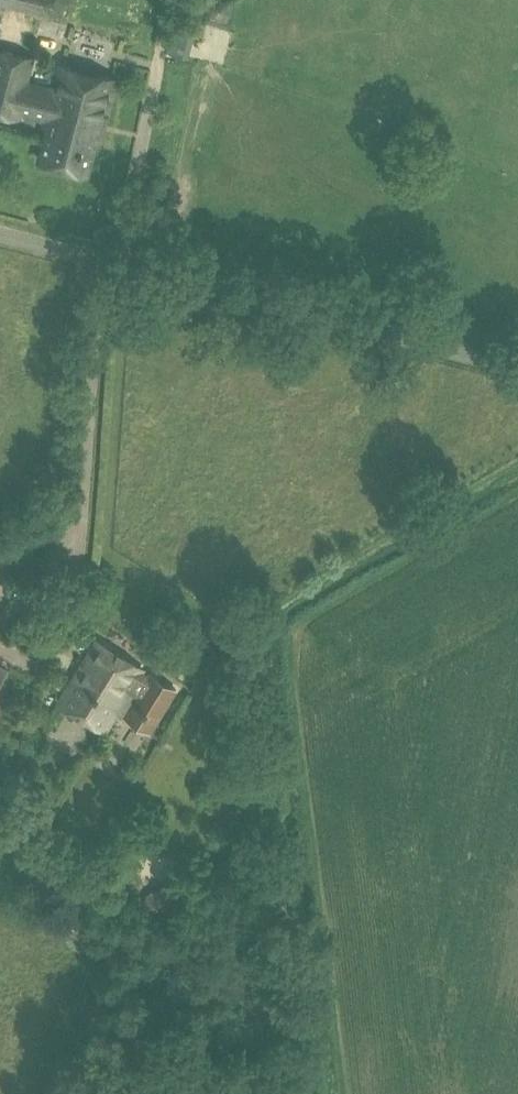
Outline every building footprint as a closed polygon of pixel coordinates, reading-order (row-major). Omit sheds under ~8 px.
[(50,125),(41,161),(87,173),(96,138),(100,139),(114,80),(57,65),(54,78),(58,79),(57,86),(30,79),(35,59),(0,50),(0,111),(50,125)] [(117,712),(151,731),(159,719),(177,689),(151,674),(149,677),(141,672),(143,669),(97,641),(60,703),(106,730),(117,712)] [(230,722),(221,737),(232,744),(241,728),(230,722)]
